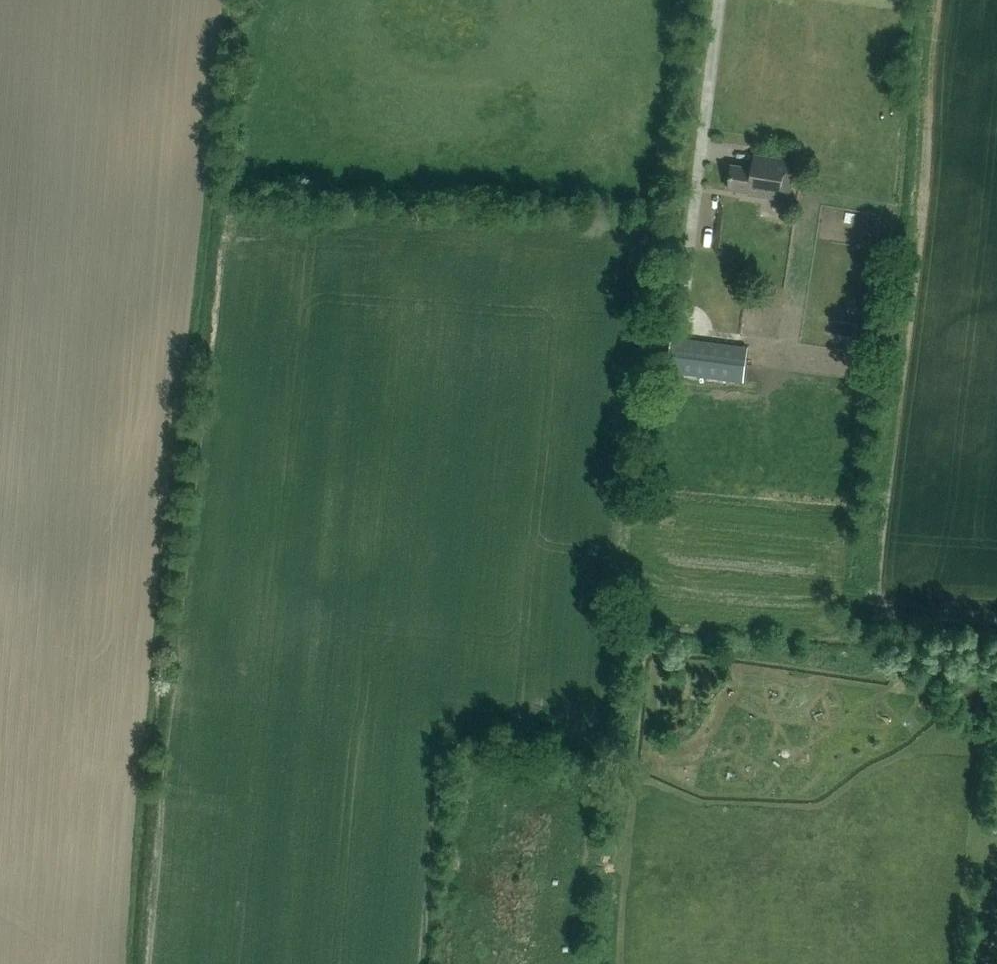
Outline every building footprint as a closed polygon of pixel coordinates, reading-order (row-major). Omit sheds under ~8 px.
[(748,191),(748,194),(788,200),(793,160),(754,154),(752,167),(731,164),(727,188),(748,191)] [(726,380),(731,345),(687,338),(681,374),(726,380)]
